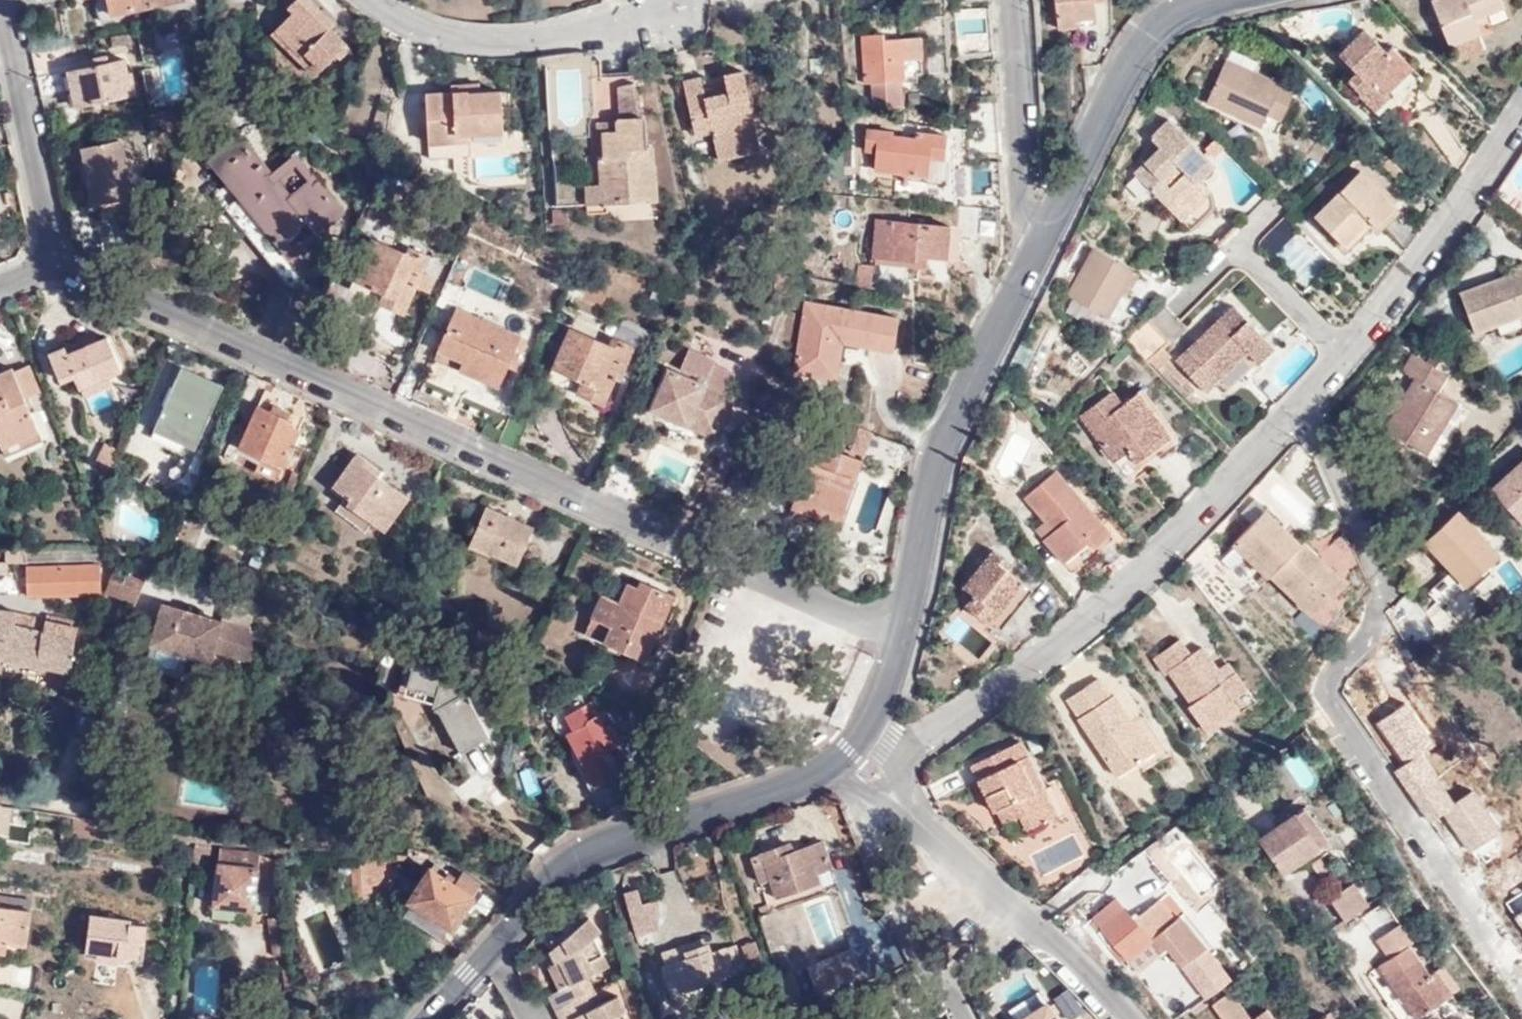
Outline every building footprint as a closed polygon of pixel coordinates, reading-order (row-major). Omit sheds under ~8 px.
[(100,16),(183,1),(182,0),(96,0),(100,16)] [(322,67),(345,42),(330,26),(333,23),(310,0),(290,0),(286,4),(292,10),(274,28),(302,56),(306,52),(322,67)] [(1097,13),(1095,0),(1054,0),(1058,24),(1081,20),(1081,15),(1097,13)] [(1448,45),(1453,43),(1458,57),(1483,47),(1472,19),(1484,14),(1488,27),(1509,19),(1501,0),(1429,0),(1448,45)] [(313,75),(322,67),(306,52),(302,56),(274,28),(270,32),(313,75)] [(1385,51),(1363,29),(1336,55),(1354,73),(1345,83),(1372,112),(1389,97),(1385,92),(1409,68),(1390,47),(1385,51)] [(114,47),(136,43),(134,32),(112,36),(114,47)] [(909,61),(919,61),(918,40),(881,40),(881,35),(860,36),(862,85),(870,84),(870,109),(898,108),(897,92),(893,92),(893,83),(897,83),(900,84),(900,61),(909,61)] [(994,55),(992,35),(967,37),(968,56),(994,55)] [(77,105),(133,94),(129,74),(125,75),(121,58),(69,69),(77,105)] [(920,77),(919,61),(909,61),(908,77),(920,77)] [(1282,121),(1293,94),(1223,61),(1205,102),(1261,128),(1266,115),(1282,121)] [(732,84),(733,92),(710,97),(708,89),(709,89),(706,76),(689,80),(701,134),(717,130),(723,159),(766,149),(748,70),(730,75),(732,84)] [(607,76),(608,114),(624,114),(647,113),(639,75),(607,76)] [(469,91),(469,94),(481,94),(481,93),(481,83),(454,84),(454,92),(469,91)] [(708,89),(710,97),(733,92),(732,84),(709,89),(708,89)] [(504,92),(481,93),(481,94),(469,94),(469,91),(454,92),(429,93),(431,142),(474,140),(473,132),(506,130),(504,92)] [(1216,163),(1170,117),(1150,136),(1160,147),(1136,170),(1187,221),(1216,193),(1201,178),(1216,163)] [(622,118),(622,121),(622,131),(608,131),(609,154),(605,154),(606,184),(607,203),(662,201),(661,164),(658,164),(657,146),(652,146),(652,140),(651,118),(648,118),(633,118),(624,118),(622,118)] [(602,121),(603,154),(605,154),(609,154),(608,131),(622,131),(622,121),(602,121)] [(278,163),(247,126),(213,155),(297,255),(355,206),(302,143),(278,163)] [(939,179),(942,133),(914,131),(913,138),(891,136),(891,134),(866,132),(865,150),(874,151),(873,169),(903,171),(903,176),(939,179)] [(1216,137),(1214,139),(1223,147),(1224,147),(1216,137)] [(1223,147),(1214,139),(1205,146),(1215,156),(1223,147)] [(121,142),(81,150),(92,202),(131,194),(121,142)] [(1394,206),(1359,170),(1313,214),(1342,245),(1370,220),(1374,225),(1394,206)] [(591,185),(591,204),(607,203),(606,184),(591,185)] [(978,206),(959,204),(956,233),(975,234),(978,206)] [(943,261),(946,232),(873,223),(870,259),(912,265),(913,258),(943,261)] [(405,253),(370,238),(346,292),(401,316),(429,255),(408,246),(405,253)] [(1132,271),(1092,250),(1066,297),(1115,323),(1129,296),(1122,291),(1132,271)] [(1513,272),(1521,269),(1521,262),(1512,266),(1513,272)] [(853,288),(865,291),(868,265),(856,264),(853,288)] [(1513,272),(1458,292),(1473,332),(1521,314),(1521,269),(1513,272)] [(1215,320),(1232,306),(1238,301),(1227,291),(1207,310),(1215,320)] [(896,316),(803,301),(791,372),(834,379),(840,340),(891,348),(896,316)] [(1271,348),(1232,306),(1215,320),(1173,360),(1204,392),(1246,353),(1254,364),(1271,348)] [(518,337),(454,309),(433,359),(497,387),(518,337)] [(1149,362),(1163,348),(1169,341),(1147,319),(1128,338),(1149,362)] [(569,331),(548,380),(602,404),(613,380),(617,381),(632,347),(611,337),(607,347),(569,331)] [(121,369),(108,338),(67,355),(63,346),(46,354),(58,379),(74,373),(84,397),(112,384),(108,374),(121,369)] [(1171,355),(1163,348),(1149,362),(1157,370),(1171,355)] [(1444,375),(1412,355),(1400,370),(1412,378),(1382,429),(1424,454),(1456,402),(1436,390),(1444,375)] [(6,454),(43,440),(25,397),(37,391),(25,363),(12,368),(10,365),(0,369),(0,439),(6,454)] [(182,367),(180,371),(222,390),(223,386),(182,367)] [(716,437),(732,395),(665,368),(646,409),(716,437)] [(222,390),(180,371),(156,423),(197,442),(222,390)] [(1136,462),(1162,442),(1130,398),(1121,404),(1112,392),(1080,414),(1115,461),(1128,452),(1136,462)] [(1130,398),(1162,442),(1171,436),(1139,394),(1130,398)] [(269,412),(286,420),(289,414),(272,405),(269,412)] [(289,422),(286,420),(269,412),(257,406),(239,446),(260,457),(282,467),(298,431),(287,426),(289,422)] [(1030,417),(1021,406),(1016,410),(1025,421),(1030,417)] [(197,442),(156,423),(146,442),(170,453),(176,440),(194,449),(197,442)] [(861,453),(870,430),(858,425),(850,449),(861,453)] [(859,460),(820,445),(814,461),(807,458),(790,509),(836,525),(859,460)] [(110,475),(119,455),(106,448),(96,469),(110,475)] [(381,470),(359,452),(329,490),(383,530),(407,498),(378,475),(381,470)] [(198,494),(209,468),(178,454),(166,479),(198,494)] [(275,480),(282,467),(260,457),(254,470),(275,480)] [(1492,491),(1520,523),(1521,521),(1521,464),(1492,491)] [(1056,528),(1041,540),(1063,564),(1088,542),(1097,552),(1113,538),(1053,471),(1022,496),(1044,522),(1048,519),(1056,528)] [(1245,529),(1259,515),(1246,504),(1234,518),(1245,529)] [(1261,513),(1276,527),(1282,521),(1267,507),(1261,513)] [(532,574),(550,535),(489,508),(472,547),(532,574)] [(1453,568),(1468,585),(1500,555),(1457,510),(1426,539),(1453,568)] [(1297,546),(1276,527),(1261,513),(1259,515),(1245,529),(1231,543),(1308,615),(1340,582),(1317,558),(1300,542),(1297,546)] [(1033,530),(1041,540),(1056,528),(1048,519),(1044,522),(1033,530)] [(1357,559),(1345,531),(1326,551),(1346,570),(1357,559)] [(1305,538),(1300,542),(1317,558),(1321,553),(1305,538)] [(258,567),(266,549),(256,545),(247,562),(258,567)] [(1242,559),(1230,547),(1222,554),(1236,566),(1242,559)] [(984,615),(991,621),(1000,628),(1031,589),(1008,569),(1010,564),(993,549),(963,588),(971,596),(964,606),(981,619),(984,615)] [(29,561),(26,551),(7,551),(6,560),(29,561)] [(99,567),(26,568),(27,596),(99,594),(99,567)] [(1462,590),(1468,585),(1453,568),(1447,574),(1462,590)] [(132,605),(143,583),(113,569),(103,592),(132,605)] [(643,659),(671,596),(637,581),(635,587),(627,583),(619,602),(600,595),(583,635),(602,643),(603,641),(643,659)] [(223,621),(253,629),(254,618),(259,593),(245,589),(231,593),(223,621)] [(212,651),(250,661),(253,648),(254,632),(253,629),(223,621),(163,604),(144,667),(181,678),(188,654),(209,660),(212,651)] [(982,633),(991,621),(984,615),(981,619),(964,606),(957,616),(982,633)] [(71,672),(74,640),(43,633),(45,624),(32,621),(30,630),(13,626),(15,612),(0,611),(0,657),(71,672)] [(1303,633),(1312,624),(1301,613),(1291,622),(1303,633)] [(43,633),(74,640),(78,621),(47,615),(45,624),(43,633)] [(1320,633),(1312,624),(1303,633),(1311,641),(1320,633)] [(1190,655),(1179,640),(1154,658),(1164,675),(1169,673),(1189,704),(1187,707),(1203,729),(1237,706),(1233,699),(1247,689),(1234,671),(1225,678),(1202,647),(1190,655)] [(461,674),(412,660),(403,688),(424,695),(432,691),(462,752),(492,739),(461,674)] [(1111,696),(1099,679),(1066,700),(1079,718),(1077,720),(1116,777),(1156,750),(1137,722),(1133,724),(1114,695),(1111,696)] [(620,742),(595,696),(584,701),(583,698),(554,714),(552,718),(552,725),(555,729),(559,732),(565,733),(594,785),(606,778),(610,787),(624,780),(620,771),(618,772),(606,750),(620,742)] [(1410,704),(1377,724),(1402,764),(1392,770),(1427,825),(1443,814),(1465,850),(1494,832),(1472,796),(1454,808),(1421,756),(1436,746),(1410,704)] [(1034,791),(1040,787),(1018,741),(969,765),(990,812),(995,809),(1001,823),(1018,815),(1025,829),(1046,819),(1034,791)] [(1054,816),(1040,787),(1034,791),(1046,819),(1054,816)] [(6,840),(10,821),(14,807),(0,803),(0,839),(6,840)] [(1325,838),(1304,807),(1260,836),(1281,867),(1325,838)] [(833,867),(824,840),(794,850),(792,841),(752,855),(761,880),(768,877),(776,898),(820,883),(817,873),(833,867)] [(211,847),(193,845),(191,861),(209,862),(211,847)] [(276,874),(274,858),(258,856),(258,853),(219,849),(212,906),(250,910),(255,872),(276,874)] [(350,895),(371,894),(371,861),(350,863),(350,895)] [(451,928),(480,886),(463,874),(455,886),(429,869),(408,899),(411,901),(402,914),(441,940),(450,928),(451,928)] [(1330,897),(1342,913),(1365,898),(1354,881),(1330,897)] [(658,928),(658,900),(640,904),(636,889),(624,893),(636,935),(658,928)] [(1160,898),(1176,918),(1180,914),(1184,912),(1167,892),(1160,898)] [(29,910),(16,909),(18,899),(0,896),(0,954),(4,954),(6,944),(24,946),(29,910)] [(1094,919),(1089,923),(1121,963),(1127,959),(1138,973),(1144,971),(1159,960),(1161,953),(1168,948),(1207,997),(1230,979),(1207,948),(1212,945),(1204,935),(1198,938),(1180,914),(1176,918),(1160,898),(1140,914),(1146,922),(1140,926),(1134,918),(1117,897),(1093,917),(1094,919)] [(1365,898),(1342,913),(1347,920),(1370,903),(1365,898)] [(16,909),(29,910),(30,900),(18,899),(16,909)] [(1198,938),(1204,935),(1185,911),(1184,912),(1180,914),(1198,938)] [(98,959),(133,963),(134,957),(138,957),(141,941),(146,941),(148,925),(130,922),(130,919),(91,913),(86,950),(99,951),(98,959)] [(1140,914),(1134,918),(1140,926),(1146,922),(1140,914)] [(275,954),(286,954),(282,916),(271,917),(275,954)] [(556,1010),(595,989),(589,977),(596,973),(590,962),(603,955),(595,938),(601,931),(589,917),(550,950),(555,961),(547,966),(560,990),(549,996),(556,1010)] [(141,941),(138,957),(134,957),(133,963),(144,965),(147,942),(146,941),(141,941)] [(765,969),(756,943),(744,948),(753,974),(765,969)] [(735,977),(726,948),(709,953),(707,945),(684,953),(687,961),(663,968),(672,997),(735,977)] [(1427,974),(1405,946),(1377,967),(1416,1018),(1444,997),(1427,974)] [(861,971),(851,948),(822,960),(831,983),(861,971)] [(86,950),(85,957),(98,959),(99,951),(86,950)] [(590,962),(596,973),(609,967),(603,955),(590,962)] [(801,987),(793,966),(776,972),(782,994),(801,987)] [(1433,970),(1427,974),(1444,997),(1450,992),(1433,970)] [(595,989),(556,1010),(561,1018),(573,1018),(574,1018),(579,1016),(581,1018),(624,1018),(621,1013),(626,1010),(618,995),(602,1004),(595,989)] [(1226,1018),(1253,1018),(1254,1018),(1232,990),(1214,1003),(1226,1018)] [(1009,1018),(1064,1018),(1050,995),(1009,1018)] [(1253,1018),(1276,1018),(1268,1008),(1254,1018),(1253,1018)]
